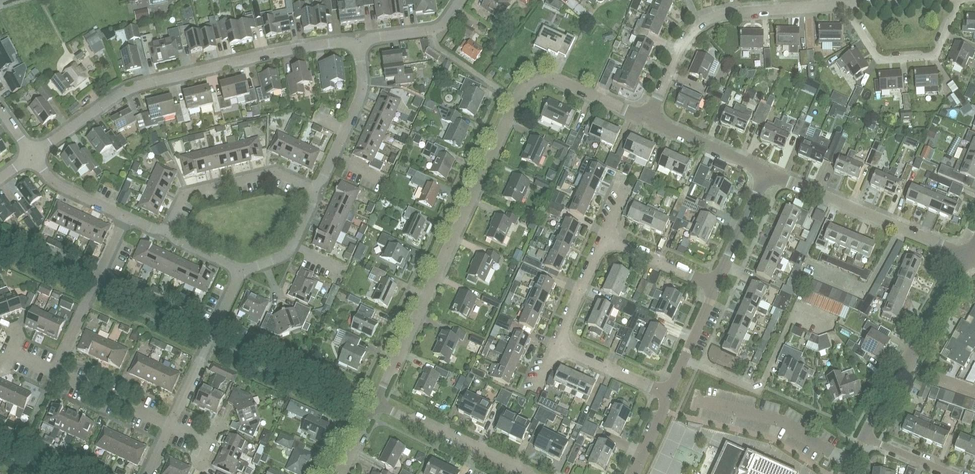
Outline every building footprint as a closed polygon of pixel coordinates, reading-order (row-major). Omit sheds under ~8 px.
[(349,0),(347,0),(341,1),(341,5),(338,6),(341,25),(353,23),(349,0)] [(353,23),(364,22),(362,3),(359,3),(358,0),(349,0),(353,23)] [(388,0),(379,0),(375,1),(377,20),(390,18),(388,0)] [(390,18),(403,17),(401,0),(388,0),(390,18)] [(407,2),(414,1),(416,13),(424,12),(424,14),(434,13),(433,2),(431,2),(431,0),(407,0),(407,2)] [(510,0),(487,0),(482,7),(501,19),(509,6),(507,5),(510,0)] [(545,6),(559,12),(563,4),(555,1),(556,0),(548,0),(545,6)] [(669,0),(654,0),(651,5),(667,13),(672,2),(669,0)] [(324,9),(313,11),(315,29),(327,27),(325,14),(331,13),(329,2),(323,3),(324,9)] [(315,29),(313,11),(306,12),(304,3),(294,5),(296,19),(302,18),(304,30),(315,29)] [(261,18),(258,4),(252,5),(255,19),(261,18)] [(667,13),(651,5),(646,16),(662,24),(667,13)] [(237,25),(241,43),(252,40),(249,27),(255,25),(252,14),(246,15),(248,22),(237,25)] [(636,26),(634,31),(647,36),(649,31),(657,35),(662,24),(646,16),(646,17),(642,15),(640,21),(643,23),(641,28),(636,26)] [(963,31),(974,32),(974,16),(967,15),(967,18),(966,18),(966,20),(967,20),(967,22),(963,22),(963,31)] [(273,18),(276,35),(277,35),(277,34),(290,31),(287,17),(274,19),(273,18)] [(276,35),(273,18),(262,20),(266,37),(276,35)] [(465,19),(458,29),(450,41),(458,46),(466,34),(470,37),(474,31),(470,28),(473,24),(465,19)] [(241,43),(237,25),(236,23),(231,24),(231,21),(217,24),(220,37),(227,36),(230,46),(241,43)] [(220,36),(217,24),(216,23),(210,25),(211,28),(205,30),(205,32),(200,34),(199,32),(204,52),(216,49),(214,38),(220,36)] [(136,48),(135,48),(133,40),(140,39),(137,26),(125,29),(130,50),(122,52),(127,71),(141,68),(136,48)] [(204,52),(199,32),(191,34),(189,26),(183,27),(178,29),(182,43),(188,42),(191,53),(203,50),(203,52),(204,52)] [(534,49),(543,53),(548,56),(549,53),(557,57),(558,56),(566,59),(571,50),(576,39),(567,34),(566,37),(543,26),(534,46),(534,49)] [(819,31),(819,42),(841,42),(841,26),(819,26),(819,29),(818,29),(818,31),(819,31)] [(168,40),(162,42),(166,61),(179,58),(175,45),(182,43),(178,29),(168,31),(170,39),(169,40),(168,40)] [(776,45),(789,46),(789,54),(798,54),(798,29),(776,29),(776,45)] [(103,45),(94,30),(84,37),(92,52),(103,45)] [(647,36),(634,31),(629,41),(634,44),(632,49),(648,56),(653,45),(645,41),(647,36)] [(741,37),(741,48),(762,48),(762,32),(741,31),(741,34),(740,34),(740,37),(741,37)] [(166,61),(162,42),(155,44),(154,43),(153,44),(151,36),(141,38),(144,52),(150,51),(154,64),(166,61)] [(468,56),(476,45),(470,40),(468,43),(465,42),(462,47),(464,48),(462,52),(468,56)] [(971,49),(956,42),(947,62),(950,63),(949,64),(952,65),(952,64),(962,69),(966,62),(971,49)] [(7,56),(0,43),(0,70),(1,71),(16,63),(10,54),(7,56)] [(483,49),(476,45),(468,56),(475,61),(483,49)] [(442,56),(429,48),(426,53),(438,62),(442,56)] [(648,56),(632,49),(627,60),(643,67),(648,56)] [(772,71),(770,49),(763,50),(765,72),(772,71)] [(853,50),(851,51),(851,52),(835,62),(841,70),(843,68),(847,74),(849,72),(852,78),(854,77),(856,81),(863,76),(861,72),(867,68),(864,62),(856,49),(853,51),(853,50)] [(81,51),(74,56),(78,61),(84,56),(81,51)] [(384,68),(403,65),(402,58),(406,58),(405,51),(400,52),(401,53),(382,56),(384,68)] [(808,66),(807,52),(800,52),(800,66),(808,66)] [(693,62),(687,77),(705,84),(714,62),(696,55),(693,62)] [(334,61),(326,62),(328,73),(321,74),(323,90),(334,89),(333,83),(343,82),(342,73),(343,73),(342,60),(334,61)] [(447,71),(451,63),(445,60),(441,68),(447,71)] [(627,60),(622,71),(622,72),(638,79),(643,67),(627,60)] [(87,78),(75,63),(64,73),(65,74),(61,77),(60,74),(51,81),(62,95),(71,88),(70,87),(73,84),(75,87),(87,78)] [(302,85),(309,84),(313,83),(311,73),(307,73),(305,65),(292,68),(295,79),(288,81),(291,96),(304,93),(302,85)] [(404,71),(403,65),(384,68),(385,80),(399,79),(400,84),(414,83),(412,70),(404,71)] [(608,65),(603,77),(609,80),(614,68),(608,65)] [(27,74),(32,82),(37,78),(36,76),(39,74),(35,69),(31,71),(27,74)] [(622,72),(622,71),(617,69),(612,81),(617,83),(633,90),(638,79),(622,72)] [(913,76),(915,76),(916,88),(924,87),(937,86),(936,69),(914,71),(914,74),(913,74),(913,76)] [(276,71),(261,75),(258,75),(260,82),(262,81),(264,88),(256,90),(259,102),(272,99),(270,93),(281,91),(276,71)] [(879,80),(874,81),(875,93),(880,92),(880,90),(902,89),(901,72),(879,74),(879,76),(878,76),(878,79),(879,79),(879,80)] [(12,75),(5,80),(12,93),(20,88),(12,75)] [(245,78),(233,81),(237,99),(244,97),(246,104),(257,101),(254,89),(248,91),(245,78)] [(805,91),(809,80),(804,78),(799,88),(805,91)] [(478,84),(466,79),(459,93),(462,94),(461,98),(462,100),(463,101),(460,109),(474,116),(484,95),(475,91),(478,84)] [(223,97),(217,98),(220,110),(231,107),(230,100),(237,99),(233,81),(220,84),(223,97)] [(44,86),(38,91),(43,98),(30,108),(42,125),(56,115),(46,102),(52,98),(44,86)] [(853,110),(863,90),(856,86),(855,88),(856,89),(847,107),(853,110)] [(220,110),(217,98),(217,97),(211,98),(208,87),(196,90),(200,108),(213,105),(215,116),(221,114),(221,112),(220,110)] [(420,95),(425,97),(428,87),(419,89),(420,95)] [(721,101),(724,95),(708,88),(705,94),(708,95),(721,101)] [(724,95),(721,101),(721,102),(726,105),(733,91),(727,88),(724,95)] [(675,105),(695,113),(702,98),(682,89),(675,105)] [(200,108),(196,90),(183,93),(186,104),(180,106),(181,108),(184,122),(184,124),(191,123),(188,111),(200,108)] [(953,94),(963,108),(968,104),(958,90),(953,94)] [(378,103),(396,111),(401,101),(382,92),(378,103)] [(912,121),(909,94),(902,95),(904,111),(900,111),(901,122),(912,121)] [(721,101),(708,95),(705,102),(718,107),(720,102),(721,102),(721,101)] [(841,95),(837,103),(844,106),(848,98),(841,95)] [(184,122),(181,108),(174,109),(171,96),(159,99),(164,118),(176,115),(178,124),(184,122)] [(418,108),(422,100),(417,97),(413,105),(418,108)] [(81,99),(72,105),(76,110),(85,103),(81,99)] [(164,118),(159,99),(147,102),(150,115),(141,118),(143,123),(146,129),(158,126),(157,120),(164,118)] [(575,113),(549,100),(541,116),(568,128),(568,129),(576,113),(575,112),(575,113)] [(758,125),(767,103),(761,101),(751,122),(758,125)] [(396,111),(378,103),(373,113),(392,121),(396,111)] [(767,103),(758,125),(763,127),(772,105),(767,103)] [(732,129),(742,107),(736,104),(732,113),(726,110),(720,124),(732,129)] [(835,117),(839,106),(833,104),(829,115),(835,117)] [(968,104),(963,108),(960,110),(964,115),(972,109),(968,104)] [(440,106),(438,110),(441,119),(452,124),(444,141),(459,148),(469,127),(458,122),(461,115),(440,106)] [(742,107),(732,129),(744,133),(749,120),(743,118),(747,109),(742,107)] [(135,124),(129,112),(112,120),(118,133),(135,124)] [(392,121),(373,113),(368,123),(387,132),(392,121)] [(783,120),(795,125),(797,118),(785,114),(783,120)] [(799,136),(805,122),(804,122),(806,117),(801,115),(799,120),(798,120),(792,134),(799,136)] [(589,136),(601,142),(608,126),(601,123),(601,122),(597,120),(594,125),(589,123),(586,130),(584,134),(589,136)] [(772,145),(781,124),(782,122),(776,120),(772,130),(766,127),(760,140),(772,145)] [(805,122),(799,136),(805,139),(805,138),(806,138),(805,143),(804,142),(798,156),(809,161),(819,139),(818,139),(821,131),(810,127),(810,125),(805,122)] [(146,129),(143,123),(136,127),(139,132),(146,129)] [(368,123),(363,133),(382,142),(387,132),(368,123)] [(792,129),(781,124),(772,145),(784,150),(792,129)] [(616,130),(608,126),(601,142),(613,147),(620,130),(616,128),(616,130)] [(318,127),(316,132),(315,136),(321,139),(323,135),(320,134),(323,128),(318,127)] [(931,127),(927,135),(933,138),(936,130),(931,127)] [(163,135),(160,128),(154,131),(157,138),(163,135)] [(109,141),(100,129),(87,138),(97,152),(102,153),(112,146),(117,152),(123,148),(115,136),(109,141)] [(571,131),(565,145),(570,147),(571,147),(577,134),(571,131)] [(974,154),(974,134),(968,131),(964,142),(972,145),(969,151),(974,154)] [(280,156),(289,137),(278,132),(269,151),(280,156)] [(382,142),(363,133),(358,144),(377,153),(382,142)] [(413,142),(419,144),(421,138),(415,135),(413,142)] [(615,156),(610,168),(616,171),(624,152),(629,155),(628,158),(634,161),(635,157),(636,158),(643,142),(635,138),(635,137),(631,135),(626,146),(621,143),(615,156)] [(835,151),(841,137),(834,135),(829,149),(835,151)] [(401,139),(396,136),(394,140),(405,146),(407,141),(401,139)] [(570,147),(565,145),(555,140),(555,141),(545,136),(542,142),(552,147),(551,148),(559,151),(555,159),(563,162),(570,147)] [(289,137),(280,156),(290,161),(299,142),(289,137)] [(841,137),(835,151),(841,153),(846,139),(842,138),(841,137)] [(910,146),(912,140),(906,137),(904,143),(910,146)] [(952,144),(958,147),(962,140),(956,137),(952,144)] [(258,138),(247,141),(252,161),(263,158),(258,138)] [(521,160),(536,167),(546,145),(531,138),(521,160)] [(570,151),(576,153),(581,141),(575,138),(571,147),(572,148),(570,151)] [(824,141),(819,139),(809,161),(821,166),(827,153),(821,150),(824,141)] [(252,161),(247,141),(236,143),(241,163),(252,161)] [(309,147),(299,142),(290,161),(301,165),(309,147)] [(650,145),(643,142),(636,158),(647,163),(655,146),(650,144),(650,145)] [(241,163),(236,143),(225,146),(230,166),(241,163)] [(377,153),(358,144),(353,155),(370,163),(369,166),(380,171),(384,164),(374,159),(377,153)] [(428,160),(430,156),(437,159),(431,172),(428,170),(445,179),(453,160),(443,156),(446,149),(435,144),(433,148),(426,145),(421,156),(428,160)] [(958,147),(952,144),(946,155),(952,158),(958,147)] [(879,145),(877,152),(871,166),(877,168),(882,154),(885,147),(879,145)] [(923,145),(918,158),(918,159),(923,160),(922,161),(924,162),(930,148),(923,145)] [(83,156),(76,146),(61,157),(68,166),(70,164),(76,173),(86,166),(91,172),(99,166),(89,152),(83,156)] [(225,146),(214,149),(219,169),(230,166),(225,146)] [(320,152),(309,147),(301,165),(311,170),(320,152)] [(219,169),(214,149),(203,152),(208,172),(219,169)] [(959,160),(974,167),(974,154),(969,151),(963,149),(959,160)] [(133,166),(139,169),(141,164),(146,152),(144,150),(144,151),(132,160),(131,163),(134,164),(133,166)] [(877,152),(871,150),(865,164),(871,166),(877,152)] [(576,153),(570,151),(567,157),(583,163),(578,174),(585,177),(585,178),(599,184),(605,172),(584,162),(586,158),(576,153)] [(671,173),(677,157),(670,154),(670,153),(666,151),(658,168),(671,173)] [(846,176),(854,157),(855,153),(850,151),(846,160),(840,158),(834,171),(846,176)] [(208,172),(203,152),(192,154),(197,174),(208,172)] [(610,168),(615,156),(609,153),(604,166),(610,168)] [(197,174),(192,154),(180,157),(185,177),(197,174)] [(685,161),(677,157),(671,173),(682,178),(689,161),(685,159),(685,161)] [(854,157),(846,176),(858,181),(863,168),(862,167),(864,162),(854,157)] [(918,159),(918,158),(916,158),(913,167),(912,168),(919,170),(922,161),(923,160),(918,159)] [(959,160),(955,171),(941,165),(937,174),(958,182),(961,175),(974,180),(974,179),(974,167),(959,160)] [(890,172),(882,191),(894,196),(899,183),(893,180),(899,163),(895,161),(892,168),(892,167),(890,172)] [(626,164),(622,174),(628,176),(632,167),(626,164)] [(152,175),(171,184),(176,173),(157,165),(152,175)] [(907,165),(901,178),(907,181),(912,168),(913,167),(907,165)] [(700,166),(692,184),(701,188),(704,182),(709,170),(700,166)] [(645,184),(650,171),(645,168),(639,181),(645,184)] [(882,191),(890,172),(884,170),(882,175),(876,173),(871,186),(882,191)] [(656,174),(650,171),(645,184),(653,188),(654,185),(651,184),(656,174)] [(414,177),(425,183),(428,177),(416,172),(414,177)] [(563,172),(560,180),(564,182),(568,174),(563,172)] [(939,184),(941,178),(930,173),(928,179),(939,184)] [(152,175),(148,186),(166,194),(171,184),(152,175)] [(519,205),(529,183),(514,176),(504,198),(519,205)] [(534,186),(549,192),(552,185),(547,183),(548,180),(542,178),(541,180),(537,179),(534,186)] [(585,178),(580,189),(594,195),(599,184),(585,178)] [(952,183),(941,178),(939,184),(950,189),(952,183)] [(32,209),(30,206),(42,197),(29,180),(17,188),(25,199),(19,203),(26,213),(32,209)] [(704,189),(726,199),(729,191),(731,192),(733,188),(716,180),(713,186),(707,183),(704,189)] [(337,190),(336,192),(355,201),(360,191),(341,182),(337,191),(337,190)] [(419,202),(432,208),(432,206),(434,206),(435,202),(435,201),(440,189),(427,183),(419,202)] [(637,196),(642,185),(637,183),(632,193),(637,196)] [(952,183),(950,189),(948,193),(959,198),(963,187),(952,183)] [(917,205),(925,187),(920,185),(919,189),(912,186),(906,201),(917,205)] [(166,194),(148,186),(143,196),(162,205),(166,194)] [(684,201),(687,195),(690,188),(684,186),(678,198),(684,201)] [(925,187),(917,205),(928,210),(934,195),(923,191),(925,187)] [(580,189),(575,200),(589,206),(594,195),(580,189)] [(657,195),(664,199),(667,192),(659,189),(657,195)] [(709,196),(705,204),(708,205),(722,211),(724,207),(723,206),(726,199),(704,189),(706,190),(705,194),(709,196)] [(550,202),(547,208),(561,213),(564,207),(555,203),(557,199),(561,200),(563,194),(555,190),(550,201),(550,202)] [(934,195),(928,210),(939,215),(947,195),(936,190),(934,195)] [(336,193),(331,203),(350,211),(355,201),(336,192),(336,193)] [(699,201),(687,195),(684,201),(697,206),(699,201)] [(948,195),(947,195),(939,215),(951,219),(954,212),(957,214),(962,202),(954,199),(952,203),(946,200),(948,195)] [(162,205),(143,196),(138,207),(157,215),(162,205)] [(14,215),(18,219),(24,215),(17,204),(12,208),(5,197),(0,201),(0,217),(4,222),(14,215)] [(684,201),(678,198),(668,222),(674,225),(676,218),(677,218),(679,213),(682,207),(684,201)] [(639,225),(648,205),(645,210),(639,207),(640,204),(630,199),(627,206),(632,208),(627,219),(639,225)] [(589,206),(575,200),(572,206),(568,205),(566,210),(570,211),(569,212),(584,218),(589,206)] [(694,212),(697,206),(684,201),(682,207),(687,209),(694,212)] [(60,226),(68,207),(58,202),(49,221),(60,226)] [(331,203),(327,213),(345,222),(350,211),(331,203)] [(648,205),(639,225),(651,230),(660,209),(659,209),(659,210),(648,205)] [(79,212),(68,207),(60,226),(70,231),(79,212)] [(416,241),(425,222),(418,219),(421,213),(408,207),(404,217),(410,220),(403,235),(416,241)] [(682,207),(679,213),(684,216),(687,209),(682,207)] [(540,222),(539,223),(545,226),(550,215),(559,219),(561,213),(547,208),(545,213),(544,212),(540,222)] [(781,218),(801,227),(802,224),(797,221),(800,214),(786,208),(781,218)] [(43,218),(37,209),(29,215),(36,224),(43,218)] [(660,209),(651,230),(662,235),(669,220),(662,217),(665,211),(660,209)] [(819,211),(810,232),(816,234),(825,214),(819,211)] [(79,212),(70,231),(80,236),(89,217),(79,212)] [(327,213),(322,223),(341,232),(345,222),(327,213)] [(515,225),(518,219),(507,214),(504,220),(495,216),(493,222),(494,222),(487,239),(501,245),(512,223),(515,225)] [(717,222),(703,216),(700,215),(695,226),(710,233),(714,226),(715,227),(717,222)] [(89,217),(80,236),(91,240),(99,222),(89,217)] [(676,218),(674,225),(671,230),(677,233),(678,231),(683,229),(686,230),(692,233),(690,238),(707,246),(708,241),(707,241),(710,233),(695,226),(695,227),(677,218),(676,218)] [(781,218),(776,229),(794,237),(795,234),(792,232),(796,225),(800,228),(801,227),(781,218)] [(560,233),(574,239),(580,227),(566,221),(563,227),(559,225),(557,231),(560,232),(560,233)] [(110,227),(99,222),(91,240),(101,245),(110,227)] [(533,231),(536,225),(529,222),(527,229),(533,231)] [(341,232),(322,223),(317,234),(317,233),(317,234),(336,242),(341,232)] [(545,226),(539,223),(537,227),(538,228),(535,235),(539,237),(543,230),(545,226)] [(835,246),(842,231),(830,226),(828,232),(822,229),(815,245),(825,249),(828,243),(835,245),(835,246)] [(776,229),(771,241),(787,248),(789,244),(787,243),(791,236),(793,238),(794,237),(776,229)] [(835,246),(835,245),(834,247),(833,249),(838,251),(839,247),(846,250),(853,235),(842,231),(835,246)] [(816,234),(810,232),(805,243),(811,245),(816,234)] [(399,266),(401,267),(408,253),(393,246),(396,239),(382,233),(377,244),(387,248),(382,257),(379,255),(379,256),(399,265),(397,269),(399,266)] [(560,233),(555,244),(569,250),(574,239),(560,233)] [(336,242),(317,234),(316,236),(312,245),(331,253),(336,242)] [(846,250),(846,252),(845,252),(844,255),(848,256),(849,254),(850,252),(857,255),(864,240),(853,235),(846,250)] [(857,255),(855,261),(860,263),(863,257),(869,259),(875,245),(864,240),(857,255)] [(143,265),(152,246),(150,245),(141,241),(133,260),(143,265)] [(771,241),(766,251),(781,258),(786,247),(787,248),(771,241)] [(886,263),(892,266),(904,245),(897,241),(886,263)] [(805,243),(800,254),(806,256),(811,245),(805,243)] [(545,253),(545,254),(564,262),(569,250),(555,244),(550,255),(545,253)] [(153,246),(152,246),(143,265),(153,269),(162,251),(152,246),(153,246)] [(162,251),(153,269),(164,274),(172,255),(162,251)] [(766,251),(761,262),(777,270),(779,266),(777,265),(781,258),(766,251)] [(475,285),(477,280),(483,283),(492,262),(496,264),(499,257),(488,252),(485,258),(477,255),(468,276),(469,276),(467,281),(475,285)] [(564,262),(545,254),(542,260),(543,261),(541,265),(541,264),(539,262),(526,256),(523,262),(547,273),(549,269),(559,273),(564,262)] [(800,254),(795,264),(801,267),(806,256),(800,254)] [(828,264),(830,257),(822,254),(818,262),(821,263),(822,261),(828,264)] [(89,256),(86,262),(95,266),(98,260),(89,255),(89,256)] [(183,260),(172,255),(164,274),(174,279),(183,260)] [(842,262),(830,257),(828,264),(839,268),(842,262)] [(902,269),(916,275),(921,264),(906,257),(901,269),(902,269)] [(193,265),(183,260),(174,279),(185,284),(193,265)] [(777,270),(761,262),(756,274),(775,282),(777,278),(773,276),(776,269),(777,270)] [(842,262),(839,268),(850,273),(853,267),(842,262)] [(892,266),(886,263),(880,273),(886,276),(892,266)] [(531,289),(548,296),(554,284),(544,280),(546,275),(522,264),(519,271),(533,277),(533,276),(539,279),(537,285),(531,282),(529,287),(531,288),(531,289)] [(795,264),(790,275),(796,278),(801,267),(795,264)] [(203,270),(193,265),(185,284),(195,288),(204,269),(203,269),(203,270)] [(611,272),(608,279),(624,286),(629,275),(612,267),(610,272),(611,272)] [(649,279),(660,283),(665,270),(654,267),(649,279)] [(863,271),(853,267),(850,273),(860,277),(860,279),(866,282),(872,272),(864,269),(863,271)] [(294,285),(317,295),(318,292),(314,290),(315,287),(318,282),(311,279),(313,274),(301,268),(294,285)] [(386,306),(396,286),(383,280),(386,274),(374,268),(370,275),(376,277),(374,282),(380,285),(373,300),(386,306)] [(204,269),(195,288),(206,293),(214,275),(206,271),(206,270),(204,269)] [(901,269),(897,280),(911,286),(916,275),(902,269),(901,269)] [(886,276),(880,273),(874,283),(880,287),(886,276)] [(787,282),(793,285),(796,278),(790,275),(787,282)] [(799,286),(805,288),(809,278),(803,275),(799,286)] [(624,286),(608,279),(605,286),(604,286),(602,291),(619,298),(621,293),(624,294),(625,293),(628,288),(624,286)] [(648,283),(647,282),(641,280),(636,292),(643,295),(648,283)] [(813,292),(818,282),(813,280),(808,290),(813,292)] [(897,280),(892,291),(907,298),(911,286),(897,280)] [(513,285),(509,293),(513,295),(517,287),(519,288),(521,284),(514,281),(512,285),(513,285)] [(818,282),(813,292),(818,294),(823,284),(818,282)] [(652,289),(654,285),(648,283),(643,295),(648,297),(652,289)] [(880,287),(874,283),(868,294),(875,297),(880,287)] [(752,284),(747,295),(761,301),(765,303),(766,300),(765,298),(763,297),(766,290),(752,284)] [(823,284),(818,294),(823,296),(828,286),(823,284)] [(49,297),(52,290),(41,285),(38,292),(49,297)] [(317,295),(294,285),(289,295),(308,304),(311,297),(315,299),(317,295)] [(323,298),(333,302),(339,288),(333,285),(328,295),(325,294),(323,298)] [(783,285),(781,291),(792,296),(795,290),(792,289),(786,286),(783,285)] [(833,288),(828,286),(823,296),(828,299),(833,288)] [(7,288),(2,290),(11,314),(22,310),(21,306),(23,306),(29,309),(35,296),(29,293),(27,299),(22,297),(18,298),(16,293),(11,294),(7,288)] [(838,291),(833,288),(828,299),(834,301),(838,291)] [(548,296),(531,289),(526,300),(529,301),(529,302),(543,308),(548,296)] [(656,291),(652,289),(648,297),(654,300),(676,310),(680,302),(681,303),(683,298),(666,291),(665,295),(656,291)] [(2,290),(0,290),(0,318),(11,314),(2,290)] [(62,294),(54,291),(51,297),(59,300),(62,294)] [(792,296),(781,291),(778,296),(781,297),(776,308),(782,311),(785,312),(792,296)] [(806,304),(811,293),(805,291),(801,301),(806,304)] [(843,293),(838,291),(834,301),(839,303),(843,293)] [(907,298),(892,291),(887,303),(902,309),(907,298)] [(249,316),(258,297),(247,292),(239,311),(246,314),(244,318),(247,320),(249,316)] [(466,320),(476,299),(461,292),(451,313),(466,320)] [(513,295),(509,293),(504,304),(510,306),(512,302),(510,301),(513,295)] [(811,293),(806,304),(812,306),(816,295),(811,293)] [(848,295),(843,293),(839,303),(844,305),(848,295)] [(501,302),(484,294),(480,301),(498,309),(501,302)] [(861,303),(857,311),(861,313),(862,311),(869,315),(872,309),(869,307),(875,297),(868,294),(863,304),(862,303),(861,303)] [(348,301),(358,306),(361,300),(350,295),(348,301)] [(747,295),(742,306),(756,312),(758,313),(760,309),(758,308),(761,301),(747,295)] [(822,297),(816,295),(812,306),(817,308),(822,297)] [(848,295),(844,305),(849,307),(853,297),(848,295)] [(269,302),(258,297),(249,316),(260,321),(269,302)] [(822,297),(817,308),(823,310),(827,299),(822,297)] [(853,297),(849,307),(857,311),(861,303),(862,303),(863,301),(853,297)] [(63,298),(59,306),(65,308),(69,301),(63,298)] [(321,302),(331,307),(333,302),(323,298),(321,302)] [(833,302),(827,299),(823,310),(828,313),(833,302)] [(676,310),(654,300),(652,306),(658,309),(655,315),(672,322),(674,318),(673,317),(676,310)] [(593,314),(614,323),(615,319),(610,316),(614,309),(597,301),(595,306),(596,307),(593,314)] [(635,312),(637,307),(624,301),(622,306),(635,312)] [(543,308),(529,302),(527,307),(522,305),(520,311),(524,313),(538,319),(543,308)] [(833,302),(828,313),(834,315),(838,304),(833,302)] [(284,312),(283,312),(290,332),(293,331),(292,331),(301,328),(301,327),(303,326),(311,310),(296,303),(294,309),(285,312),(284,312)] [(902,309),(887,303),(882,317),(890,320),(891,317),(898,319),(902,309)] [(838,304),(834,315),(839,317),(844,306),(838,304)] [(36,330),(43,314),(39,312),(40,309),(34,306),(25,325),(36,330)] [(361,306),(351,329),(372,338),(378,324),(371,321),(375,312),(361,306)] [(635,312),(622,306),(619,312),(632,317),(635,312)] [(756,312),(742,306),(737,317),(751,323),(755,325),(757,321),(753,319),(756,312)] [(849,308),(844,306),(839,317),(845,319),(849,308)] [(974,328),(974,306),(966,323),(974,328)] [(649,312),(637,307),(635,312),(647,317),(649,312)] [(776,308),(771,319),(777,322),(782,311),(776,308)] [(47,316),(43,314),(36,330),(46,335),(57,312),(52,309),(47,316)] [(57,312),(46,335),(57,340),(65,321),(59,318),(57,320),(54,319),(57,312)] [(290,332),(283,312),(282,313),(273,316),(267,314),(261,328),(277,336),(279,335),(279,336),(288,333),(290,332)] [(635,312),(632,317),(644,323),(647,317),(635,312)] [(538,319),(524,313),(519,325),(533,331),(538,319)] [(497,320),(510,326),(513,320),(500,314),(497,320)] [(614,323),(593,314),(589,321),(588,321),(586,325),(592,328),(590,332),(600,337),(602,332),(603,333),(606,326),(613,329),(618,331),(615,338),(621,341),(622,341),(627,329),(615,324),(614,323)] [(737,317),(732,327),(746,334),(751,323),(737,317)] [(771,319),(766,330),(772,333),(777,322),(771,319)] [(510,326),(497,320),(494,326),(508,332),(510,326)] [(966,323),(961,320),(951,338),(973,350),(974,348),(974,328),(966,323)] [(244,328),(244,327),(229,321),(227,327),(241,333),(244,328)] [(867,341),(886,351),(887,350),(886,349),(890,342),(876,334),(879,328),(867,322),(863,329),(870,334),(867,341)] [(642,336),(661,344),(664,337),(665,337),(667,333),(650,326),(648,331),(645,330),(642,336)] [(746,334),(732,327),(727,338),(745,346),(747,342),(743,341),(746,334)] [(798,329),(793,327),(790,333),(796,336),(798,329)] [(433,354),(448,361),(458,339),(462,341),(465,334),(454,329),(451,336),(442,332),(440,338),(441,338),(433,354)] [(622,341),(621,341),(615,354),(622,357),(633,331),(627,329),(622,341)] [(134,330),(130,340),(136,343),(140,332),(134,330)] [(766,330),(761,341),(768,343),(772,333),(766,330)] [(88,354),(97,336),(86,331),(77,349),(88,354)] [(340,359),(349,363),(348,366),(357,370),(365,352),(355,347),(356,344),(358,345),(361,339),(346,332),(339,347),(345,349),(340,359)] [(826,334),(831,348),(843,344),(833,332),(826,334)] [(506,343),(524,351),(529,339),(515,333),(512,340),(505,337),(503,342),(506,343)] [(661,344),(642,336),(638,334),(637,337),(638,339),(637,341),(642,343),(638,353),(650,359),(652,354),(658,357),(659,357),(658,357),(661,351),(658,350),(661,344)] [(811,334),(808,341),(818,345),(819,337),(811,334)] [(819,337),(818,345),(818,353),(831,348),(826,334),(819,337)] [(469,342),(481,348),(484,341),(472,335),(469,342)] [(107,340),(97,336),(88,354),(98,359),(107,340)] [(745,346),(727,338),(722,350),(736,356),(741,345),(745,346)] [(973,350),(951,338),(942,356),(964,368),(973,350)] [(107,340),(98,359),(109,364),(117,345),(107,340)] [(488,340),(484,347),(489,349),(493,342),(488,340)] [(768,343),(761,341),(756,351),(763,354),(768,343)] [(886,351),(867,341),(863,348),(855,344),(851,352),(863,359),(866,353),(879,361),(884,353),(885,354),(886,351)] [(524,351),(506,343),(503,350),(507,352),(505,356),(519,363),(524,351)] [(128,350),(117,345),(109,364),(119,369),(128,350)] [(789,385),(797,366),(791,364),(794,355),(782,350),(777,361),(784,365),(778,379),(789,384),(789,385)] [(763,354),(756,351),(751,363),(758,366),(763,354)] [(140,378),(148,359),(138,355),(129,373),(140,378)] [(505,356),(500,368),(499,368),(513,374),(519,363),(505,356)] [(159,364),(148,359),(140,378),(150,383),(159,364)] [(974,362),(965,380),(973,382),(974,379),(974,362)] [(159,364),(150,383),(160,388),(169,369),(159,364)] [(220,376),(224,369),(213,364),(210,371),(220,376)] [(499,368),(500,368),(492,364),(488,372),(491,374),(489,377),(508,386),(513,374),(499,368)] [(797,366),(789,385),(801,390),(807,376),(812,378),(815,372),(805,368),(804,370),(797,367),(797,366)] [(470,373),(484,379),(486,373),(472,367),(470,373)] [(415,391),(429,397),(438,376),(446,379),(448,374),(435,368),(433,373),(425,370),(415,391)] [(566,388),(572,373),(560,368),(557,376),(552,373),(547,384),(553,387),(555,383),(561,385),(559,390),(564,392),(566,388)] [(169,369),(160,388),(171,393),(180,374),(169,369)] [(224,369),(220,376),(234,383),(237,375),(224,369)] [(840,374),(848,397),(861,393),(858,384),(857,384),(852,370),(840,374)] [(469,373),(466,379),(460,391),(466,394),(474,376),(469,373)] [(583,378),(572,373),(566,388),(572,391),(570,395),(574,398),(577,393),(583,378)] [(848,397),(840,374),(840,375),(840,373),(827,378),(831,390),(830,390),(834,400),(847,396),(848,398),(848,397)] [(460,391),(466,379),(460,376),(457,383),(455,389),(460,391)] [(595,384),(583,378),(577,393),(583,396),(582,400),(586,402),(595,384)] [(11,385),(0,380),(0,400),(3,401),(11,385)] [(205,408),(217,383),(213,381),(210,388),(203,385),(195,403),(199,405),(199,407),(205,410),(205,408)] [(217,383),(205,408),(216,413),(225,395),(218,391),(221,384),(217,383)] [(918,397),(925,400),(931,387),(923,384),(918,397)] [(11,385),(3,401),(7,403),(5,411),(10,413),(21,390),(11,385)] [(601,385),(590,410),(597,413),(608,388),(601,385)] [(935,401),(939,390),(932,387),(927,399),(935,401)] [(237,416),(257,408),(256,406),(252,396),(234,388),(228,403),(233,405),(237,414),(236,414),(237,416)] [(501,404),(507,392),(501,389),(495,402),(501,404)] [(608,389),(604,398),(608,400),(612,391),(608,389)] [(942,401),(945,390),(940,389),(936,399),(942,401)] [(32,394),(21,390),(10,413),(11,413),(14,406),(17,408),(15,417),(20,419),(23,412),(26,406),(32,394)] [(945,390),(942,401),(947,403),(950,392),(945,390)] [(507,392),(501,404),(507,407),(513,394),(507,392)] [(543,392),(537,404),(543,406),(548,395),(543,392)] [(950,392),(947,403),(952,404),(956,394),(950,392)] [(471,418),(480,400),(467,394),(458,412),(471,418)] [(956,394),(952,404),(957,406),(961,396),(956,394)] [(532,406),(536,399),(528,395),(524,402),(532,406)] [(966,397),(961,396),(957,406),(962,408),(966,397)] [(966,397),(962,408),(967,410),(971,399),(966,397)] [(480,400),(471,418),(483,424),(492,406),(480,400)] [(949,405),(938,401),(935,408),(946,412),(949,405)] [(54,428),(63,409),(61,408),(52,404),(44,423),(54,428)] [(23,412),(30,415),(33,409),(26,406),(23,412)] [(614,406),(609,418),(625,425),(628,418),(629,418),(631,414),(614,406)] [(320,442),(328,425),(316,419),(319,413),(306,407),(301,417),(307,420),(302,431),(312,435),(311,438),(320,442)] [(539,423),(546,410),(539,407),(533,420),(539,423)] [(257,408),(237,416),(237,417),(241,426),(238,432),(253,438),(261,421),(260,419),(257,411),(257,410),(257,408)] [(954,408),(950,419),(959,422),(963,411),(954,408)] [(63,409),(54,428),(65,432),(73,414),(63,409)] [(546,410),(539,423),(545,426),(547,420),(553,423),(557,416),(546,410)] [(509,437),(518,419),(505,412),(496,430),(509,437)] [(965,412),(961,423),(970,426),(972,421),(974,422),(974,415),(965,412)] [(582,413),(577,425),(582,427),(583,426),(585,421),(588,415),(582,413)] [(83,418),(73,414),(65,432),(75,437),(84,418),(83,418)] [(912,435),(920,416),(920,415),(916,414),(914,420),(907,417),(905,424),(903,423),(902,424),(900,428),(900,429),(902,430),(902,431),(912,435)] [(920,416),(912,435),(922,439),(930,421),(920,416)] [(86,419),(84,418),(75,437),(86,442),(94,423),(86,419)] [(625,425),(609,418),(604,430),(621,438),(622,433),(621,432),(625,425)] [(526,432),(527,433),(531,425),(518,419),(509,437),(521,443),(526,432)] [(18,425),(7,420),(4,426),(15,431),(18,425)] [(585,421),(583,426),(595,432),(598,426),(585,421)] [(930,421),(922,439),(933,444),(938,430),(932,427),(935,423),(930,421)] [(941,424),(938,430),(933,444),(943,448),(951,428),(941,424)] [(582,427),(577,425),(571,438),(577,441),(580,433),(582,427)] [(583,426),(582,427),(580,433),(593,438),(595,432),(583,426)] [(106,451),(115,433),(104,428),(95,446),(106,451)] [(264,431),(260,441),(267,445),(272,434),(264,431)] [(547,455),(556,437),(543,431),(534,449),(547,455)] [(125,437),(115,433),(106,451),(117,456),(125,437)] [(242,453),(242,454),(247,456),(248,452),(244,449),(247,443),(228,434),(223,445),(242,453)] [(295,441),(281,434),(277,444),(282,446),(283,444),(292,448),(295,441)] [(965,453),(970,439),(960,435),(954,448),(965,453)] [(125,437),(117,456),(127,461),(135,442),(125,437)] [(556,437),(547,455),(559,461),(568,443),(556,437)] [(965,453),(974,457),(974,441),(970,439),(965,453)] [(393,469),(404,448),(391,440),(379,462),(393,469)] [(588,450),(609,460),(612,452),(614,453),(616,449),(596,440),(594,445),(590,446),(588,450)] [(135,442),(127,461),(137,466),(146,447),(135,442)] [(575,444),(567,463),(573,465),(581,447),(575,444)] [(242,453),(223,445),(219,455),(241,465),(243,462),(239,460),(242,454),(242,453)] [(727,445),(726,445),(725,445),(726,446),(719,461),(718,461),(719,462),(714,473),(792,473),(727,445)] [(296,473),(303,473),(312,455),(296,448),(293,456),(295,456),(292,463),(290,462),(287,470),(296,473)] [(609,460),(588,450),(585,456),(591,459),(588,465),(605,472),(607,468),(606,467),(609,460)] [(254,459),(260,461),(262,456),(256,453),(254,459)] [(426,456),(419,453),(416,458),(417,460),(422,463),(426,456)] [(219,455),(214,466),(232,473),(233,473),(236,468),(238,468),(237,470),(241,472),(244,467),(241,466),(241,465),(219,455)] [(180,463),(170,458),(162,473),(175,473),(180,463)] [(446,467),(432,461),(425,473),(442,473),(446,467)] [(175,473),(188,473),(191,468),(180,463),(175,473)]
